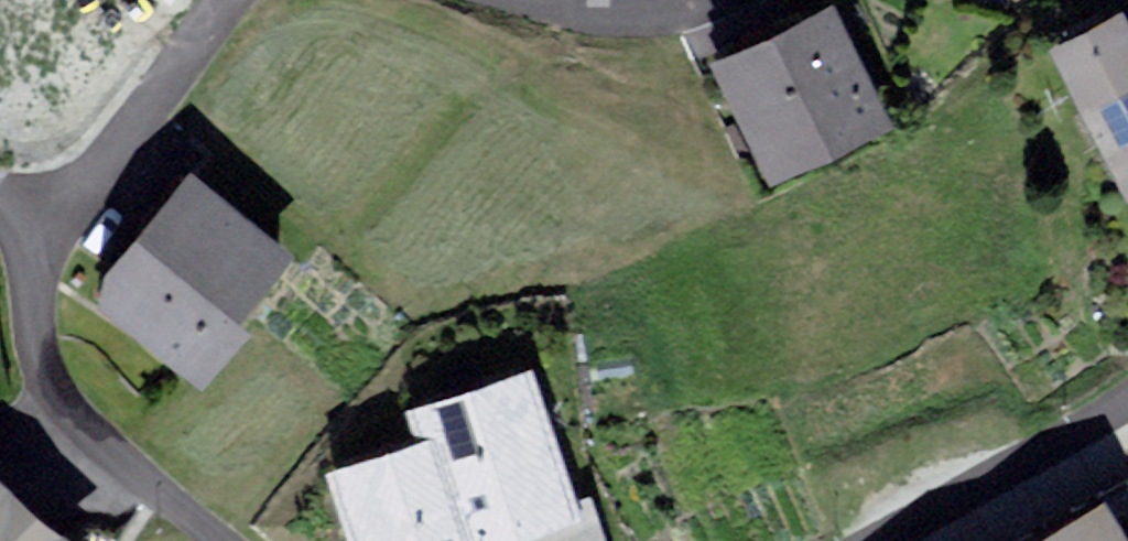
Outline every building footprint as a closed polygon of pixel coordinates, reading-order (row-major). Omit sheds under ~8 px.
[(833,16),(723,65),(775,179),(884,130),(833,16)] [(1067,54),(1127,184),(1127,25),(1067,54)] [(188,148),(90,284),(207,368),(305,232),(188,148)] [(358,540),(491,540),(489,535),(548,518),(555,540),(602,540),(549,350),(410,388),(420,425),(333,449),(358,540)] [(0,450),(0,540),(95,540),(0,450)] [(1121,472),(973,540),(1127,540),(1127,486),(1121,472)]
